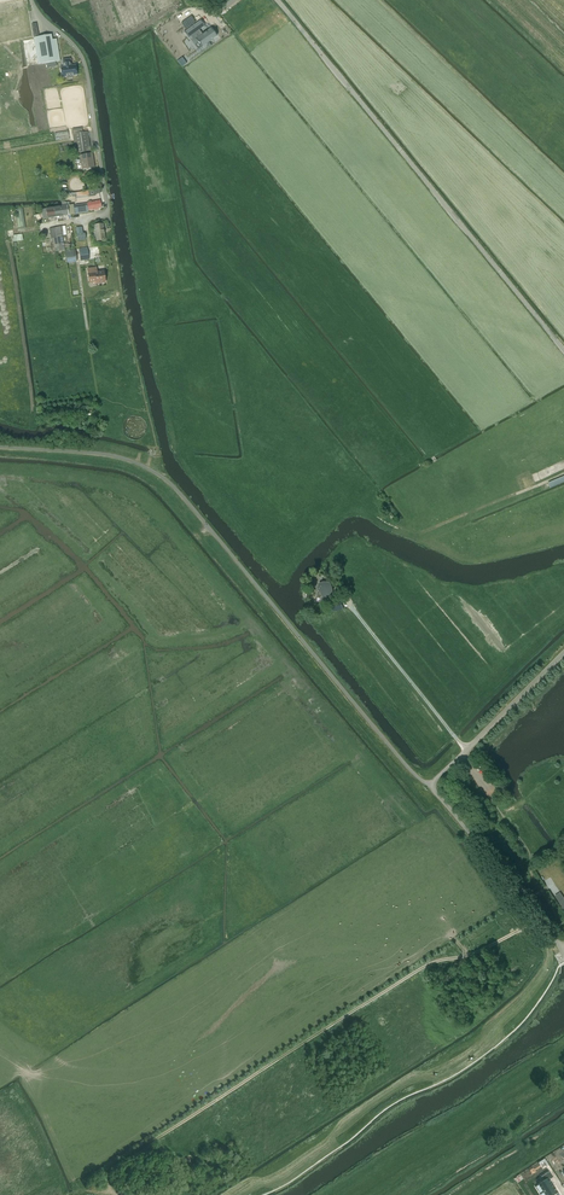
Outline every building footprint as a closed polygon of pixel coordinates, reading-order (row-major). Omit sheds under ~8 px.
[(195,24),(184,31),(188,37),(189,37),(195,44),(198,42),(202,46),(216,36),(210,28),(202,34),(199,30),(195,24)] [(56,39),(52,40),(51,35),(34,38),(38,65),(45,63),(60,61),(56,39)] [(72,76),(77,75),(76,65),(71,66),(70,59),(62,60),(63,67),(60,68),(62,77),(67,76),(67,77),(68,78),(72,77),(72,76)] [(80,152),(90,151),(87,132),(83,132),(82,128),(72,129),(73,134),(72,134),(74,142),(76,153),(80,152)] [(56,141),(69,139),(68,131),(55,133),(56,141)] [(79,156),(81,164),(77,164),(78,169),(81,168),(82,169),(94,167),(92,153),(79,156)] [(88,203),(87,203),(88,210),(94,209),(94,210),(98,209),(98,208),(101,207),(100,200),(91,202),(90,201),(88,202),(88,203)] [(70,214),(88,212),(86,204),(69,206),(70,215),(70,214)] [(53,207),(55,217),(70,215),(69,206),(69,205),(66,205),(53,207)] [(23,207),(16,208),(18,227),(25,227),(23,207)] [(47,220),(50,220),(49,218),(55,217),(53,207),(46,208),(46,209),(41,209),(42,218),(47,218),(47,220)] [(103,224),(94,225),(96,241),(105,240),(103,224)] [(55,227),(49,228),(51,238),(52,238),(55,252),(64,250),(62,234),(61,226),(55,227)] [(79,248),(81,260),(90,258),(87,246),(79,248)] [(75,249),(65,250),(66,263),(77,261),(75,249)] [(96,268),(87,269),(89,282),(96,282),(96,283),(105,282),(103,271),(97,272),(96,268)] [(563,482),(563,476),(547,483),(549,488),(563,482)] [(321,574),(315,602),(317,602),(318,602),(319,602),(321,601),(322,601),(323,600),(325,599),(326,598),(327,597),(328,596),(328,595),(329,593),(330,592),(330,591),(330,589),(330,588),(330,586),(330,585),(330,583),(329,582),(329,581),(328,579),(327,578),(326,577),(325,576),(324,575),(321,574)] [(536,1187),(540,1193),(543,1191),(546,1194),(555,1194),(559,1192),(550,1179),(554,1177),(550,1171),(542,1177),(545,1181),(539,1185),(540,1185),(536,1187)]
